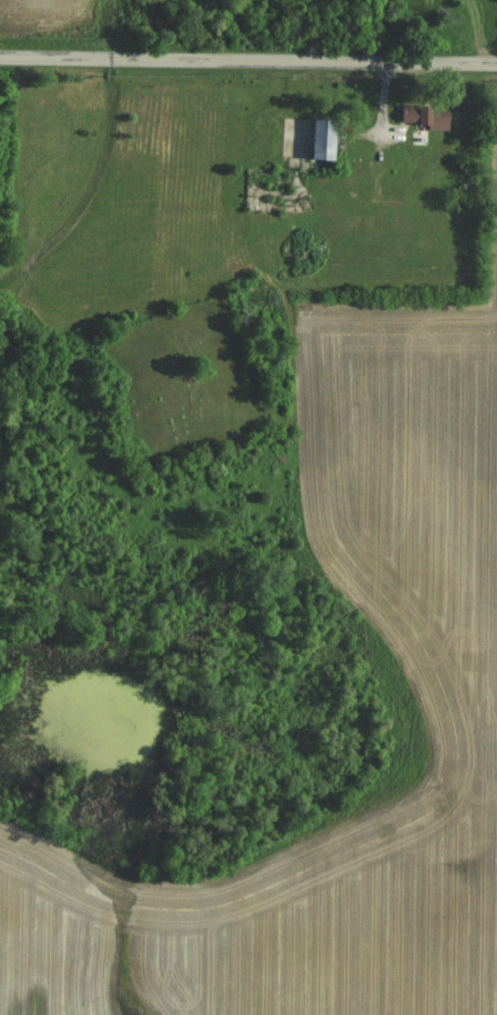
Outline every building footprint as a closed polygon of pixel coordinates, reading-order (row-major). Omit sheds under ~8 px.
[(444,128),(445,108),(398,107),(397,127),(444,128)] [(298,157),(298,170),(328,171),(328,120),(306,120),(306,157),(298,157)] [(412,131),(412,145),(425,145),(425,131),(412,131)]
